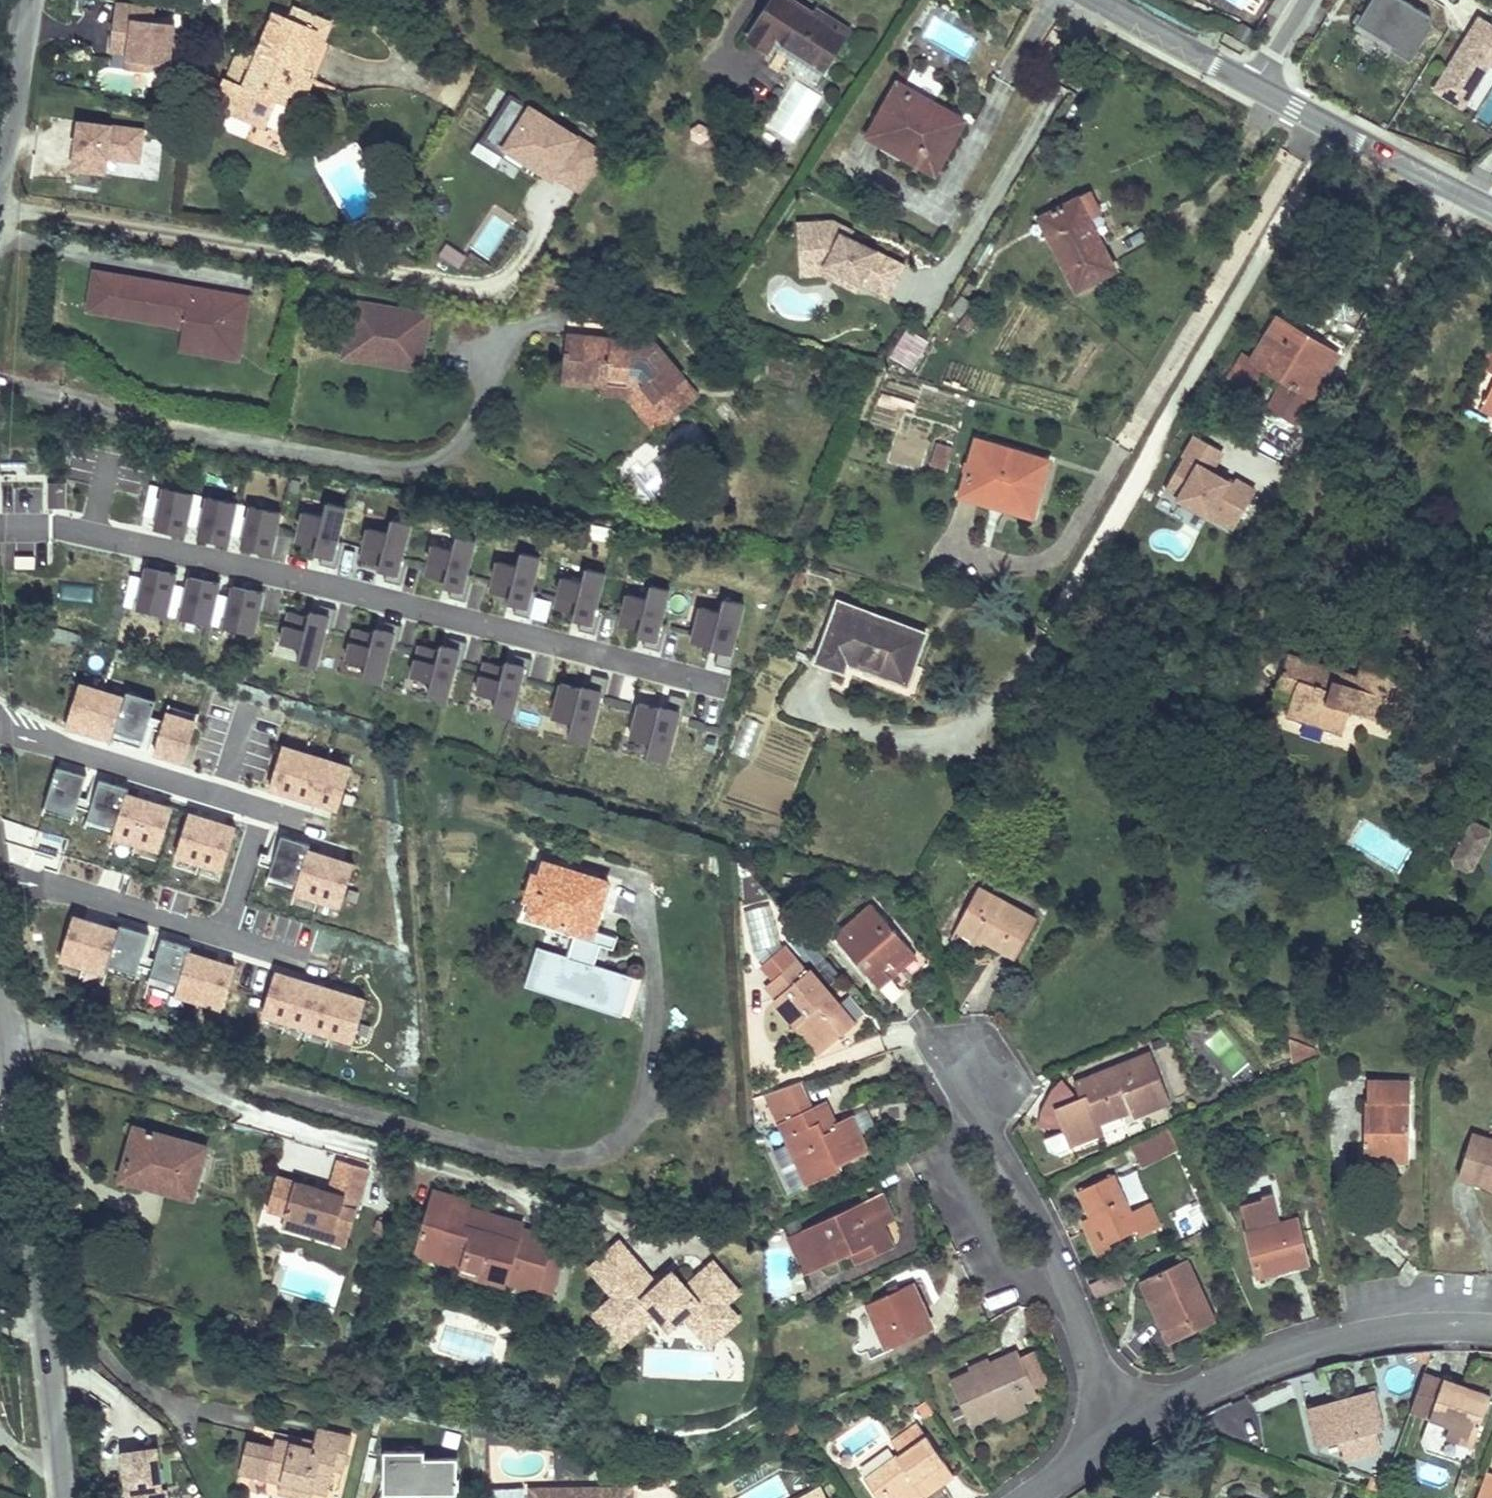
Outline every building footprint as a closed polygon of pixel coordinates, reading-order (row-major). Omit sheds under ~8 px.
[(793,0),(772,0),(748,39),(768,51),(777,38),(825,68),(846,34),(813,13),(793,0)] [(1405,0),(1384,0),(1378,11),(1368,5),(1357,25),(1394,45),(1392,50),(1412,63),(1432,26),(1431,16),(1405,0)] [(154,8),(118,4),(113,48),(150,53),(149,63),(169,65),(174,23),(152,21),(154,8)] [(813,13),(846,34),(851,27),(817,5),(813,13)] [(313,38),(320,20),(293,9),(289,18),(277,13),(259,54),(245,86),(228,79),(224,78),(215,99),(229,105),(227,111),(266,127),(277,102),(298,111),(311,79),(307,78),(322,42),(313,38)] [(330,24),(320,20),(313,38),(322,42),(330,24)] [(1439,88),(1460,103),(1486,62),(1491,65),(1491,23),(1490,26),(1485,22),(1474,38),(1479,41),(1477,47),(1466,41),(1439,88)] [(228,79),(245,86),(259,54),(242,46),(228,79)] [(964,120),(897,84),(868,137),(935,174),(964,120)] [(606,153),(514,97),(487,140),(507,153),(511,147),(584,189),(606,153)] [(231,115),(226,128),(245,135),(250,123),(231,115)] [(146,129),(80,121),(74,170),(105,173),(108,157),(142,163),(146,129)] [(478,141),(471,152),(494,167),(501,156),(478,141)] [(1039,219),(1076,290),(1115,270),(1077,198),(1039,219)] [(491,257),(508,223),(491,215),(475,250),(491,257)] [(860,285),(888,299),(905,265),(850,238),(841,233),(844,227),(832,220),(797,220),(796,265),(823,267),(838,274),(847,273),(855,277),(860,285)] [(853,231),(844,227),(841,233),(850,238),(853,231)] [(823,267),(796,265),(796,274),(819,274),(856,293),(860,285),(855,277),(847,273),(838,274),(823,267)] [(152,281),(95,272),(94,276),(122,281),(117,309),(89,304),(88,309),(146,319),(152,281)] [(122,281),(94,276),(89,304),(117,309),(122,281)] [(230,294),(152,281),(146,319),(185,326),(184,333),(222,339),(230,294)] [(240,343),(248,297),(230,294),(222,339),(184,333),(182,348),(237,358),(240,343)] [(350,297),(339,360),(421,372),(433,312),(350,297)] [(1269,406),(1296,422),(1334,359),(1307,342),(1310,338),(1277,317),(1251,360),(1243,355),(1227,381),(1249,394),(1264,368),(1284,380),(1269,406)] [(640,328),(613,325),(612,339),(654,344),(640,328)] [(654,344),(612,339),(566,335),(562,381),(604,384),(607,385),(608,374),(637,377),(657,401),(683,379),(654,344)] [(1337,354),(1310,338),(1307,342),(1334,359),(1337,354)] [(1491,373),(1491,351),(1483,368),(1491,373)] [(683,379),(657,401),(637,377),(608,374),(607,385),(604,384),(604,394),(627,396),(655,431),(698,396),(683,379)] [(1486,401),(1482,409),(1491,414),(1491,404),(1486,401)] [(976,440),(960,495),(979,501),(981,496),(1028,511),(1037,482),(1042,483),(1048,461),(976,440)] [(945,470),(952,447),(938,443),(931,465),(945,470)] [(646,511),(659,501),(654,495),(631,467),(624,458),(611,468),(646,511)] [(67,508),(68,482),(49,481),(48,507),(67,508)] [(1028,511),(981,496),(979,501),(1032,517),(1042,483),(1037,482),(1028,511)] [(196,492),(162,485),(153,526),(186,533),(196,492)] [(241,503),(208,496),(199,537),(232,544),(241,503)] [(316,550),(317,555),(338,561),(353,508),(329,501),(325,516),(306,511),(296,544),(316,550)] [(284,513),(251,505),(242,546),(275,554),(284,513)] [(381,567),(381,572),(402,578),(417,526),(394,519),(390,534),(371,528),(361,562),(381,567)] [(445,582),(446,586),(467,592),(482,540),(459,533),(454,548),(435,543),(426,576),(445,582)] [(511,598),(512,603),(533,609),(548,557),(525,550),(521,565),(502,559),(492,593),(511,598)] [(36,567),(36,554),(14,555),(14,567),(36,567)] [(181,572),(148,565),(139,606),(172,613),(181,572)] [(574,614),(575,619),(596,625),(611,572),(587,565),(583,580),(564,575),(555,608),(574,614)] [(222,581),(189,573),(180,615),(213,622),(222,581)] [(269,593),(235,585),(226,626),(259,634),(269,593)] [(641,633),(642,638),(663,644),(678,591),(655,585),(651,599),(631,594),(622,628),(641,633)] [(712,645),(713,650),(734,656),(749,603),(726,596),(721,611),(702,606),(693,639),(712,645)] [(925,634),(839,602),(816,661),(843,671),(846,662),(907,685),(925,634)] [(309,615),(289,610),(281,641),(304,647),(300,660),(320,665),(333,615),(313,610),(309,615)] [(375,631),(355,626),(347,657),(370,662),(366,676),(386,681),(399,631),(379,626),(375,631)] [(442,649),(421,644),(413,675),(436,680),(433,694),(452,699),(465,649),(445,644),(442,649)] [(1389,724),(1408,667),(1366,653),(1358,677),(1355,687),(1342,682),(1345,673),(1288,654),(1281,675),(1298,681),(1294,693),(1287,714),(1342,733),(1350,711),(1389,724)] [(506,666),(485,660),(477,691),(500,697),(497,711),(517,716),(529,666),(509,660),(506,666)] [(1358,677),(1345,673),(1342,682),(1355,687),(1358,677)] [(1298,681),(1281,675),(1277,687),(1294,693),(1298,681)] [(123,697),(79,683),(66,727),(114,742),(115,737),(143,745),(157,699),(128,691),(123,697)] [(583,690),(563,685),(555,716),(578,721),(574,735),(594,740),(607,690),(587,685),(583,690)] [(484,725),(491,703),(484,701),(478,723),(484,725)] [(662,708),(641,703),(633,734),(656,740),(653,753),(673,758),(685,708),(665,703),(662,708)] [(197,720),(168,712),(156,758),(185,765),(197,720)] [(353,768),(283,746),(268,792),(338,815),(353,768)] [(84,775),(55,767),(42,811),(70,820),(84,775)] [(174,807),(129,793),(131,786),(101,777),(89,816),(117,824),(112,838),(160,853),(174,807)] [(236,829),(188,814),(175,858),(223,872),(236,829)] [(1488,830),(1475,823),(1470,825),(1460,844),(1481,854),(1490,835),(1488,830)] [(355,863),(311,850),(313,843),(282,834),(270,872),(298,880),(294,895),(341,909),(355,863)] [(1481,854),(1460,844),(1453,859),(1454,865),(1467,871),(1473,870),(1481,854)] [(543,895),(540,894),(541,892),(536,891),(545,862),(538,860),(520,920),(574,937),(576,930),(536,918),(543,895)] [(609,882),(545,862),(536,891),(541,892),(540,894),(543,895),(536,918),(576,930),(574,937),(590,942),(593,932),(609,882)] [(958,925),(1017,957),(1036,920),(977,889),(958,925)] [(835,938),(878,989),(891,977),(884,968),(889,963),(893,967),(912,951),(873,905),(835,938)] [(119,929),(75,915),(62,959),(110,974),(111,969),(139,978),(153,932),(123,923),(119,929)] [(616,939),(593,932),(590,942),(613,949),(616,939)] [(235,965),(190,952),(193,945),(162,935),(150,974),(178,982),(173,997),(221,1011),(235,965)] [(796,960),(801,955),(790,942),(785,947),(796,960)] [(536,946),(524,985),(623,1015),(635,975),(536,946)] [(819,1054),(855,1023),(809,970),(806,972),(802,968),(807,963),(801,955),(796,960),(785,947),(764,965),(775,978),(765,987),(775,998),(773,1001),(819,1054)] [(916,955),(912,951),(893,967),(889,963),(884,968),(891,977),(916,955)] [(365,996),(277,970),(264,1014),(351,1041),(365,996)] [(1316,1048),(1291,1040),(1293,1061),(1318,1052),(1316,1048)] [(1170,1102),(1150,1053),(1074,1083),(1080,1099),(1079,1100),(1077,1101),(1076,1103),(1074,1105),(1072,1107),(1071,1109),(1070,1111),(1069,1113),(1068,1116),(1067,1119),(1066,1122),(1065,1128),(1066,1130),(1066,1135),(1068,1138),(1070,1146),(1102,1133),(1099,1123),(1130,1111),(1132,1117),(1170,1102)] [(1079,1100),(1061,1078),(1049,1089),(1039,1111),(1036,1127),(1065,1128),(1066,1122),(1067,1119),(1068,1116),(1069,1113),(1070,1111),(1071,1109),(1072,1107),(1074,1105),(1076,1103),(1077,1101),(1079,1100)] [(1365,1100),(1364,1159),(1409,1160),(1411,1081),(1381,1080),(1369,1080),(1369,1100),(1365,1100)] [(800,1083),(765,1096),(778,1123),(811,1107),(800,1083)] [(836,1122),(825,1100),(811,1107),(824,1133),(837,1126),(835,1122),(836,1122)] [(811,1107),(778,1123),(807,1185),(841,1169),(839,1164),(869,1150),(852,1114),(836,1122),(835,1122),(837,1126),(824,1133),(811,1107)] [(136,1126),(121,1178),(141,1184),(144,1177),(194,1191),(207,1147),(136,1126)] [(1168,1126),(1131,1144),(1142,1166),(1179,1149),(1168,1126)] [(1471,1134),(1458,1176),(1491,1187),(1491,1141),(1471,1134)] [(1113,1175),(1079,1191),(1092,1218),(1096,1216),(1109,1244),(1137,1230),(1140,1237),(1161,1227),(1149,1203),(1130,1212),(1113,1175)] [(194,1191),(144,1177),(141,1184),(192,1198),(194,1191)] [(320,1222),(313,1219),(313,1218),(313,1217),(313,1216),(312,1215),(312,1214),(310,1214),(270,1202),(260,1236),(279,1241),(275,1252),(302,1260),(306,1249),(343,1260),(361,1194),(330,1185),(320,1222)] [(1261,1198),(1240,1204),(1258,1274),(1277,1269),(1275,1264),(1304,1256),(1299,1235),(1295,1220),(1280,1224),(1272,1193),(1261,1195),(1261,1198)] [(434,1194),(417,1250),(464,1264),(462,1270),(504,1282),(521,1226),(467,1210),(453,1206),(454,1200),(434,1194)] [(883,1194),(871,1200),(882,1222),(893,1216),(883,1194)] [(468,1204),(454,1200),(453,1206),(467,1210),(468,1204)] [(871,1200),(803,1232),(801,1227),(800,1220),(798,1216),(784,1223),(791,1238),(788,1239),(804,1273),(859,1247),(864,1258),(892,1245),(871,1200)] [(1098,1249),(1109,1244),(1096,1216),(1092,1218),(1094,1223),(1087,1226),(1098,1249)] [(1312,1232),(1299,1235),(1304,1256),(1306,1262),(1319,1259),(1312,1232)] [(583,1267),(608,1298),(591,1315),(617,1350),(653,1319),(666,1333),(681,1320),(708,1348),(741,1320),(730,1303),(739,1293),(711,1258),(683,1284),(668,1268),(656,1279),(619,1237),(583,1267)] [(864,1258),(859,1247),(851,1252),(856,1262),(864,1258)] [(1306,1262),(1304,1256),(1275,1264),(1277,1269),(1278,1276),(1307,1268),(1306,1262)] [(1215,1321),(1187,1262),(1141,1283),(1161,1326),(1168,1323),(1175,1339),(1215,1321)] [(932,1328),(911,1283),(848,1313),(869,1357),(932,1328)] [(1169,1342),(1175,1339),(1168,1323),(1161,1326),(1169,1342)] [(1023,1400),(1037,1394),(1034,1387),(1020,1358),(1018,1351),(988,1364),(990,1369),(979,1373),(977,1369),(949,1382),(969,1425),(996,1413),(999,1422),(1027,1409),(1023,1400)] [(1034,1351),(1020,1358),(1034,1387),(1047,1380),(1034,1351)] [(922,1365),(927,1374),(938,1368),(934,1359),(922,1365)] [(988,1364),(977,1369),(979,1373),(990,1369),(988,1364)] [(1424,1373),(1413,1403),(1432,1410),(1443,1380),(1424,1373)] [(1491,1396),(1443,1380),(1432,1410),(1422,1441),(1425,1451),(1466,1465),(1491,1396)] [(1374,1392),(1307,1410),(1316,1445),(1340,1439),(1345,1457),(1381,1448),(1376,1430),(1384,1428),(1374,1392)] [(933,1411),(926,1401),(916,1409),(923,1419),(933,1411)] [(328,1492),(333,1467),(343,1469),(351,1437),(316,1429),(313,1442),(312,1449),(274,1440),(272,1449),(265,1478),(280,1482),(278,1491),(307,1497),(311,1497),(313,1489),(328,1492)] [(276,1433),(274,1440),(312,1449),(313,1442),(276,1433)] [(865,1479),(878,1497),(910,1497),(921,1490),(924,1495),(954,1474),(928,1437),(899,1458),(897,1455),(865,1479)] [(1340,1439),(1316,1445),(1318,1453),(1335,1448),(1338,1459),(1345,1457),(1340,1439)] [(241,1472),(265,1478),(272,1449),(248,1443),(241,1472)] [(157,1447),(116,1452),(119,1497),(126,1497),(127,1497),(169,1497),(168,1487),(161,1487),(157,1447)] [(382,1450),(385,1496),(384,1497),(420,1497),(422,1495),(456,1493),(459,1459),(427,1459),(427,1452),(382,1450)] [(1475,1497),(1491,1497),(1491,1466),(1487,1465),(1475,1497)] [(1371,1474),(1366,1489),(1381,1494),(1387,1479),(1371,1474)] [(532,1490),(532,1497),(632,1497),(632,1488),(532,1490)] [(820,1488),(801,1497),(826,1497),(820,1488)]
